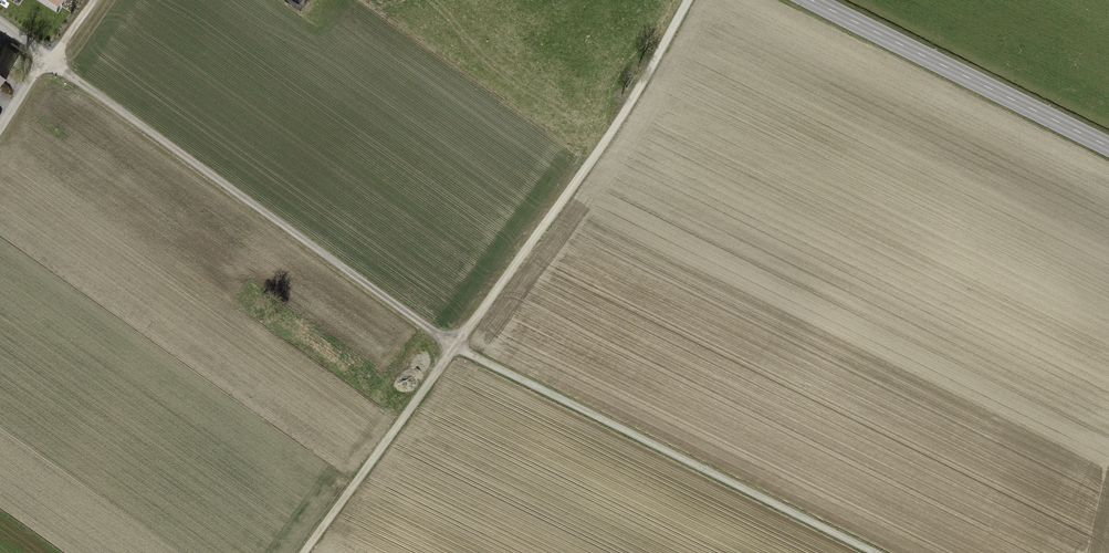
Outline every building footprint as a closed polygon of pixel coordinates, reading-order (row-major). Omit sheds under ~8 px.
[(0,41),(0,42),(0,82),(20,55),(0,41)]
